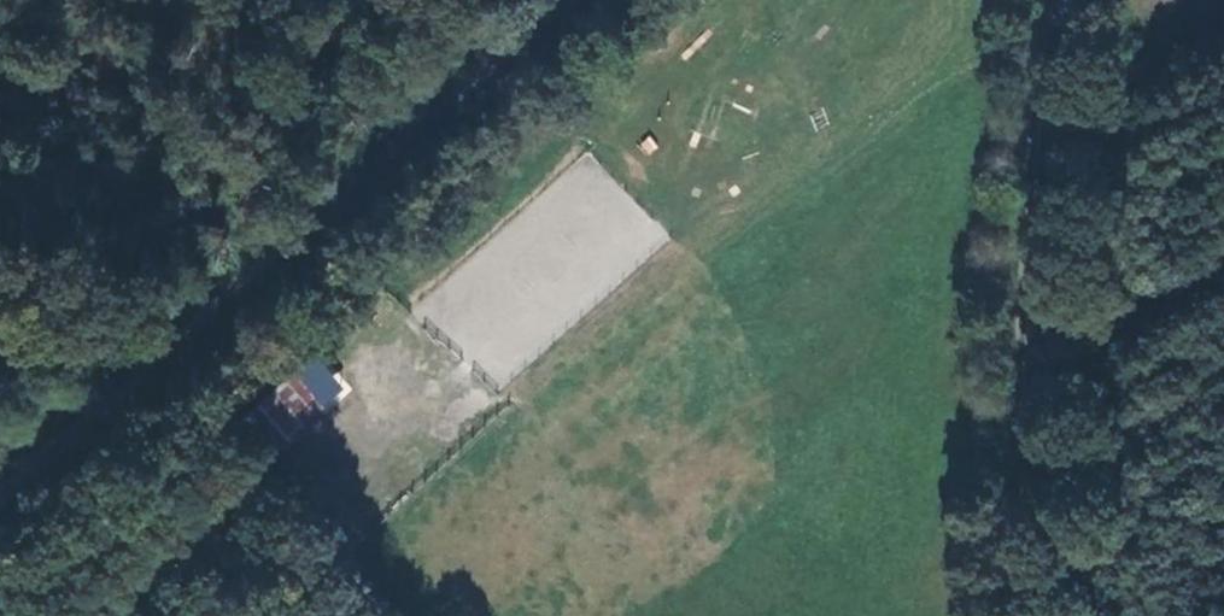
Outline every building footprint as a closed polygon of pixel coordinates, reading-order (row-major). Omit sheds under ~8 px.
[(290,372),(269,391),(299,425),(321,407),(290,372)] [(269,391),(243,414),(273,449),(299,425),(269,391)]
